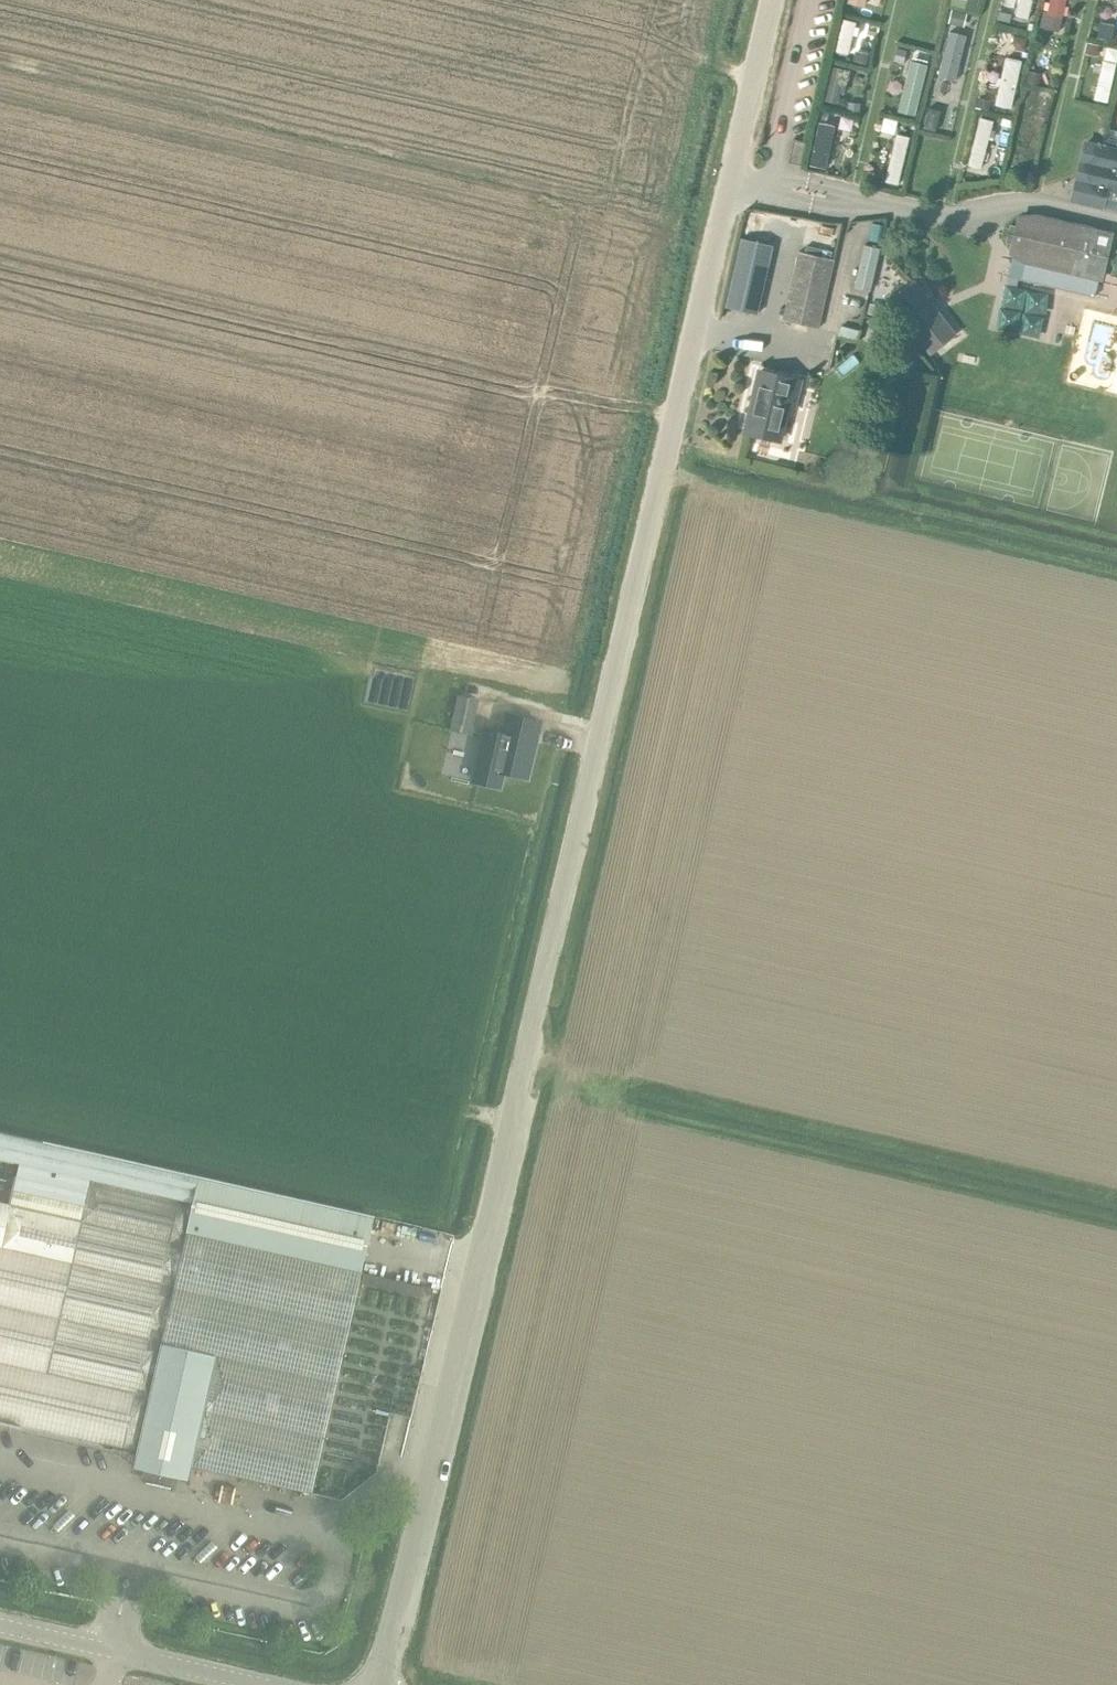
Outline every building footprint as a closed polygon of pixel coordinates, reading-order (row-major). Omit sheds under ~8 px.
[(1102,205),(1116,208),(1116,144),(1116,150),(1101,146),(1085,142),(1072,198),(1102,205)] [(1010,224),(1005,242),(1015,244),(1013,254),(1022,256),(1016,277),(1094,296),(1108,238),(1092,235),(1094,228),(1072,222),(1071,229),(1021,217),(1019,226),(1010,224)] [(799,252),(783,320),(818,328),(834,260),(832,260),(829,259),(831,251),(805,245),(804,253),(799,252)] [(863,245),(853,288),(869,291),(879,249),(863,245)] [(912,279),(886,299),(929,354),(955,334),(912,279)] [(730,281),(724,307),(727,307),(757,314),(762,289),(732,282),(730,281)] [(759,372),(745,431),(780,439),(787,408),(792,409),(799,382),(759,372)] [(472,732),(481,700),(462,695),(454,727),(472,732)] [(483,727),(471,780),(502,787),(506,772),(527,777),(540,721),(509,715),(505,732),(483,727)] [(124,1450),(147,1455),(182,1463),(254,1479),(293,1488),(313,1493),(363,1270),(365,1261),(367,1250),(371,1236),(373,1225),(375,1218),(375,1216),(337,1208),(0,1131),(0,1158),(20,1163),(11,1203),(0,1200),(0,1422),(124,1450)] [(182,1463),(147,1455),(144,1467),(142,1479),(176,1487),(179,1475),(182,1463)]
